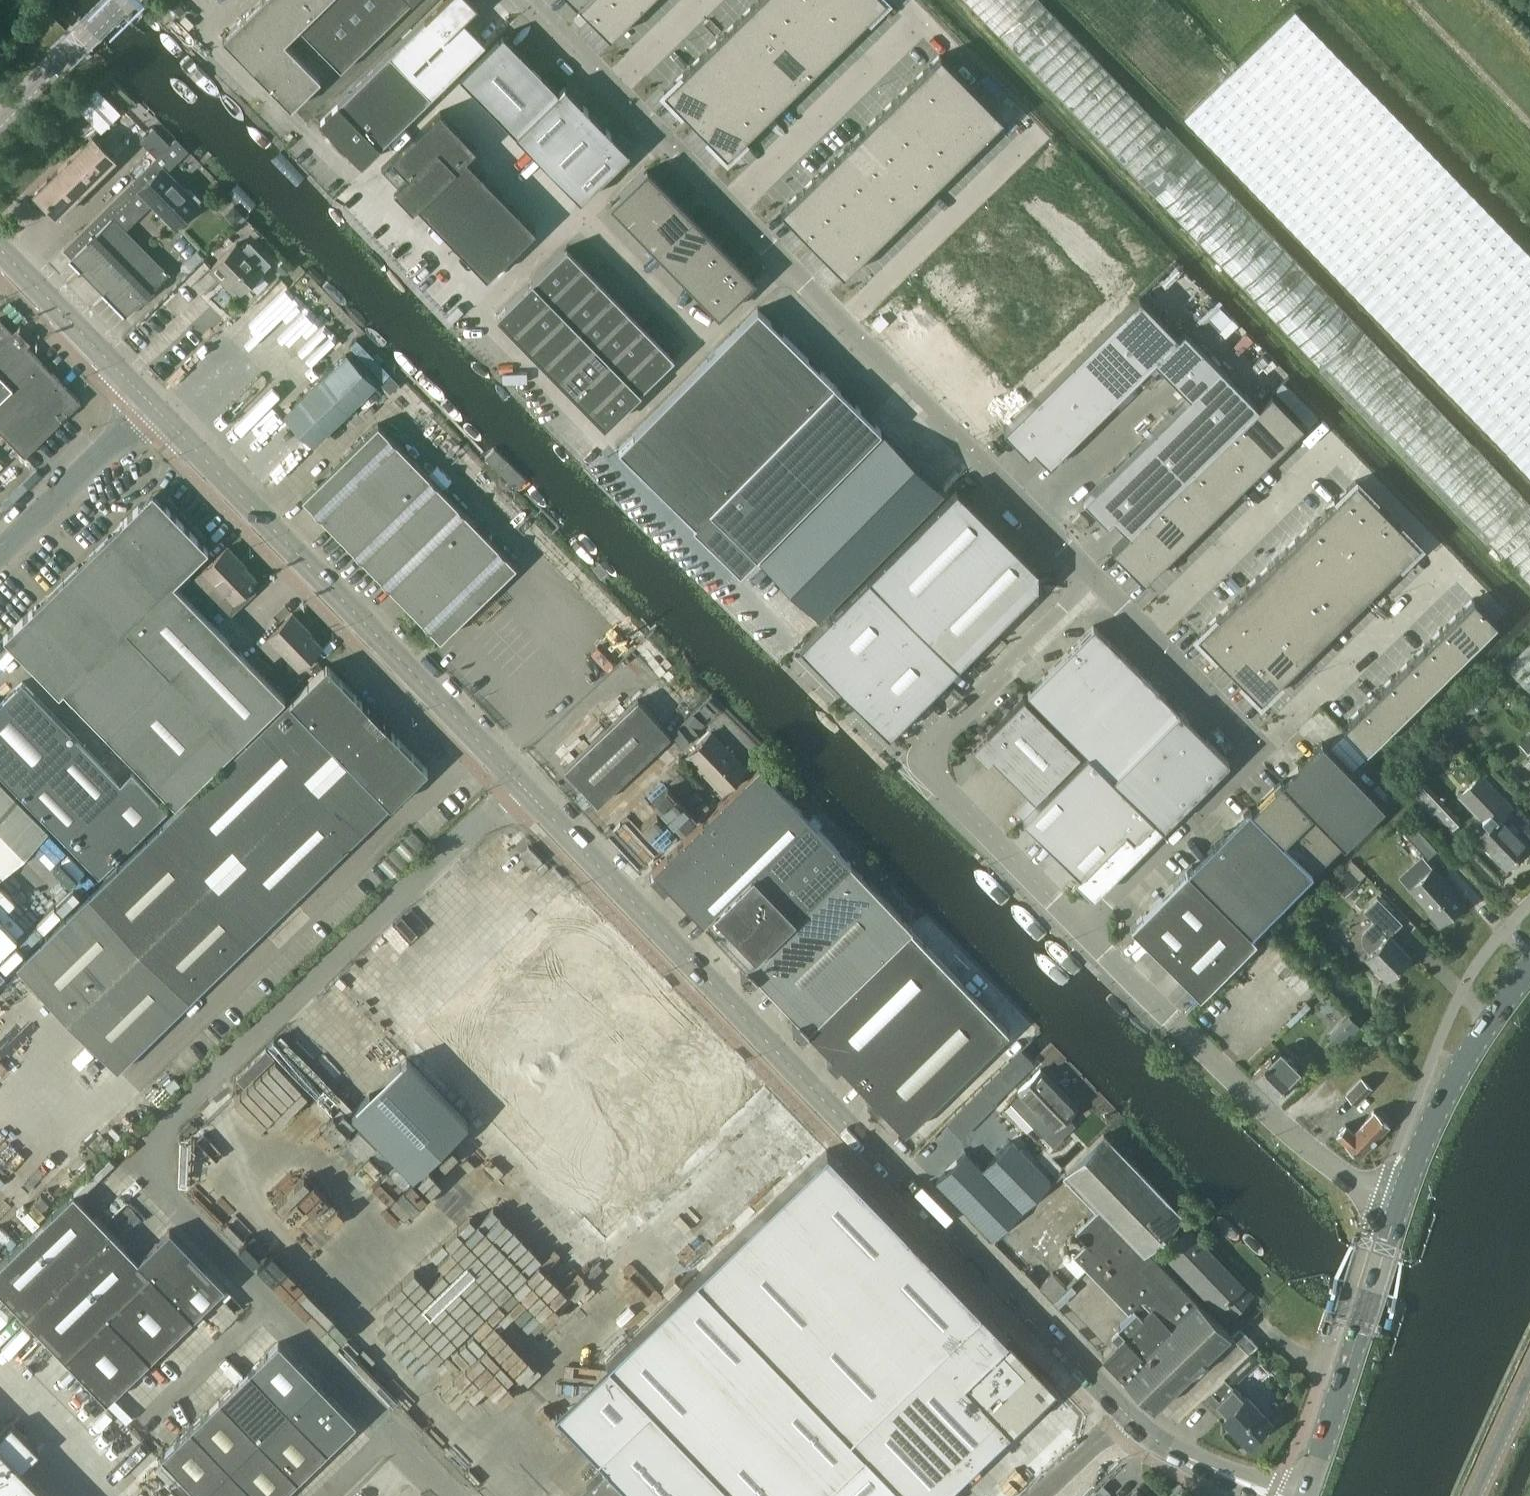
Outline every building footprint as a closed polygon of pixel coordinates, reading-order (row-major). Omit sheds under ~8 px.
[(223,37),(291,107),(321,78),(285,40),(299,26),(326,0),(260,0),(223,37)] [(299,26),(341,69),(411,0),(326,0),(299,26)] [(321,120),(336,135),(333,138),(345,150),(348,147),(363,162),(486,42),(463,19),(478,4),(474,0),(443,0),(321,120)] [(579,4),(611,36),(627,20),(607,0),(583,0),(579,4)] [(627,20),(643,5),(638,0),(607,0),(627,20)] [(753,4),(784,37),(801,20),(782,0),(757,0),(753,4)] [(801,20),(818,3),(815,0),(782,0),(801,20)] [(818,3),(850,35),(867,18),(848,0),(821,0),(818,3)] [(867,18),(885,0),(848,0),(867,18)] [(1363,329),(1364,329),(1167,125),(1165,127),(1043,0),(967,0),(1001,35),(1144,184),(1322,369),(1320,370),(1487,542),(1491,539),(1529,581),(1529,501),(1363,329)] [(818,3),(801,20),(832,52),(850,35),(818,3)] [(753,4),(736,21),(767,53),(784,37),(753,4)] [(1240,63),(1529,363),(1529,251),(1331,46),(1295,9),(1257,46),(1240,63)] [(801,20),(784,37),(815,69),(832,52),(801,20)] [(736,21),(719,38),(750,70),(767,53),(736,21)] [(504,33),(460,75),(517,133),(560,90),(504,33)] [(784,37),(767,53),(798,85),(815,69),(784,37)] [(719,38),(702,55),(733,87),(750,70),(719,38)] [(767,53),(750,70),(781,102),(798,85),(767,53)] [(940,54),(924,70),(953,99),(969,83),(940,54)] [(702,55),(685,71),(716,103),(733,87),(702,55)] [(1184,116),(1529,474),(1529,363),(1240,63),(1235,67),(1185,115),(1184,116)] [(750,70),(733,87),(764,119),(781,102),(750,70)] [(924,70),(908,85),(937,115),(953,99),(924,70)] [(685,71),(664,91),(696,123),(716,103),(685,71)] [(969,83),(953,99),(987,133),(1003,117),(969,83)] [(560,90),(517,133),(537,154),(586,106),(565,84),(560,90)] [(908,85),(893,101),(921,130),(937,115),(908,85)] [(733,87),(716,103),(747,135),(764,119),(733,87)] [(953,99),(937,115),(971,149),(987,133),(953,99)] [(893,101),(877,116),(906,146),(921,130),(893,101)] [(716,103),(696,123),(727,155),(747,135),(716,103)] [(586,106),(537,154),(562,180),(612,132),(586,106)] [(440,110),(411,139),(429,157),(458,129),(440,110)] [(937,115),(921,130),(955,165),(971,149),(937,115)] [(877,116),(861,132),(890,161),(906,146),(877,116)] [(153,127),(140,140),(157,157),(170,144),(153,127)] [(458,129),(429,157),(447,175),(466,156),(476,147),(458,129)] [(921,130),(906,146),(939,180),(955,165),(921,130)] [(612,132),(562,180),(581,199),(630,151),(612,132)] [(861,132),(845,147),(874,177),(890,161),(861,132)] [(58,214),(114,158),(93,135),(35,192),(58,214)] [(411,139),(382,167),(398,184),(399,185),(429,157),(411,139)] [(157,157),(65,247),(73,255),(70,258),(126,316),(170,272),(115,217),(140,192),(176,229),(200,203),(166,168),(185,150),(174,140),(170,144),(157,157)] [(906,146),(890,161),(924,196),(939,180),(906,146)] [(845,147),(829,163),(858,192),(874,177),(845,147)] [(447,175),(442,180),(459,198),(484,175),(466,156),(447,175)] [(398,184),(394,189),(413,208),(418,204),(417,204),(442,180),(447,175),(429,157),(399,185),(398,184)] [(890,161),(874,177),(908,211),(924,196),(890,161)] [(829,163),(813,178),(842,208),(858,192),(829,163)] [(610,203),(626,219),(662,184),(646,168),(610,203)] [(484,175),(459,198),(477,216),(501,193),(484,175)] [(874,177),(858,192),(892,227),(908,211),(874,177)] [(813,178),(798,194),(826,223),(842,208),(813,178)] [(442,180),(417,204),(418,204),(435,222),(459,198),(442,180)] [(626,219),(641,234),(677,200),(662,184),(626,219)] [(858,192),(842,208),(876,242),(892,227),(858,192)] [(501,193),(477,216),(494,234),(519,211),(501,193)] [(914,272),(909,280),(955,323),(962,330),(990,359),(1010,380),(1096,296),(994,193),(914,272)] [(798,194),(781,210),(810,239),(826,223),(798,194)] [(459,198),(435,222),(452,240),(477,216),(459,198)] [(677,200),(641,234),(657,250),(692,215),(677,200)] [(236,201),(225,211),(233,220),(245,210),(236,201)] [(842,208),(826,223),(860,258),(876,242),(842,208)] [(519,211),(494,234),(512,252),(536,229),(519,211)] [(692,215),(657,250),(672,265),(707,231),(692,215)] [(477,216),(452,240),(470,258),(494,234),(477,216)] [(826,223),(810,239),(844,274),(860,258),(826,223)] [(707,231),(672,265),(687,281),(722,246),(707,231)] [(494,234),(470,258),(487,276),(512,252),(494,234)] [(244,247),(238,241),(210,268),(221,279),(225,275),(240,291),(264,268),(249,253),(252,248),(247,243),(244,247)] [(568,246),(532,281),(547,296),(583,262),(568,246)] [(722,246),(687,281),(702,296),(737,261),(722,246)] [(753,278),(737,261),(702,296),(718,312),(753,278)] [(583,262),(547,296),(562,312),(598,277),(583,262)] [(598,277),(562,312),(578,327),(613,292),(598,277)] [(498,314),(513,330),(547,296),(532,281),(498,314)] [(613,292),(578,327),(593,343),(628,308),(613,292)] [(547,296),(513,330),(528,345),(562,312),(547,296)] [(1140,296),(1004,428),(1028,452),(1035,446),(1050,462),(1154,359),(1179,335),(1140,296)] [(741,572),(881,428),(835,383),(758,307),(620,448),(696,523),(697,524),(694,526),(741,572)] [(628,308),(593,343),(608,358),(643,323),(628,308)] [(562,312),(528,345),(544,361),(578,327),(562,312)] [(25,455),(80,401),(0,319),(0,429),(25,455)] [(643,323),(608,358),(623,374),(658,339),(643,323)] [(578,327),(544,361),(559,376),(593,343),(578,327)] [(1189,394),(1084,497),(1108,522),(1113,516),(1129,532),(1258,404),(1184,329),(1179,335),(1154,359),(1189,394)] [(658,339),(623,374),(639,390),(675,356),(658,339)] [(593,343),(559,376),(574,392),(608,358),(593,343)] [(314,446),(376,382),(348,353),(285,414),(314,446)] [(608,358),(574,392),(589,407),(623,374),(608,358)] [(623,374),(589,407),(605,424),(639,390),(623,374)] [(1272,393),(1256,409),(1287,440),(1303,424),(1272,393)] [(1256,409),(1240,424),(1271,455),(1287,440),(1256,409)] [(440,637),(488,591),(516,563),(379,422),(303,496),(440,637)] [(1240,424),(1224,440),(1255,471),(1271,455),(1240,424)] [(815,502),(760,558),(819,616),(944,490),(885,432),(829,488),(826,485),(812,499),(815,502)] [(1224,440),(1208,455),(1239,486),(1255,471),(1224,440)] [(1208,455),(1192,471),(1223,502),(1239,486),(1208,455)] [(1192,471),(1176,486),(1207,517),(1223,502),(1192,471)] [(1356,479),(1337,498),(1368,531),(1388,511),(1356,479)] [(1176,486),(1161,502),(1192,533),(1207,517),(1176,486)] [(802,644),(889,734),(1037,585),(1037,568),(957,489),(802,644)] [(153,492),(5,636),(60,692),(64,688),(107,732),(168,671),(126,628),(174,582),(208,549),(153,492)] [(1337,498),(1317,518),(1348,550),(1368,531),(1337,498)] [(1161,502),(1145,518),(1176,548),(1192,533),(1161,502)] [(1388,511),(1368,531),(1400,563),(1420,543),(1388,511)] [(1081,512),(1072,521),(1080,529),(1089,520),(1081,512)] [(1145,518),(1129,533),(1160,564),(1176,548),(1145,518)] [(1317,518),(1297,537),(1328,570),(1348,550),(1317,518)] [(1368,531),(1348,550),(1380,582),(1400,563),(1368,531)] [(1129,533),(1113,549),(1144,580),(1160,564),(1129,533)] [(1297,537),(1277,557),(1309,589),(1328,570),(1297,537)] [(229,614),(255,589),(250,584),(257,578),(229,546),(195,579),(229,614)] [(1348,550),(1328,570),(1360,602),(1380,582),(1348,550)] [(1277,557),(1257,576),(1289,608),(1309,589),(1277,557)] [(1328,570),(1309,589),(1340,621),(1360,602),(1328,570)] [(1257,576),(1237,596),(1269,628),(1289,608),(1257,576)] [(168,671),(107,732),(175,804),(286,696),(174,582),(126,628),(168,671)] [(1309,589),(1289,608),(1320,641),(1340,621),(1309,589)] [(1237,596),(1218,615),(1249,647),(1269,628),(1237,596)] [(1474,599),(1458,615),(1480,637),(1497,622),(1474,599)] [(1289,608),(1269,628),(1301,660),(1320,641),(1289,608)] [(299,667),(322,643),(294,613),(260,645),(273,659),(282,651),(299,667)] [(1218,615),(1198,635),(1229,667),(1249,647),(1218,615)] [(1458,615),(1442,631),(1464,653),(1480,637),(1458,615)] [(1095,624),(1028,691),(1113,776),(1163,826),(1225,763),(1230,759),(1228,757),(1180,709),(1095,624)] [(1269,628),(1249,647),(1281,680),(1301,660),(1269,628)] [(1442,631),(1426,646),(1448,669),(1464,653),(1442,631)] [(1505,666),(1529,692),(1529,641),(1505,666)] [(1426,646),(1410,662),(1432,685),(1448,669),(1426,646)] [(1249,647),(1229,667),(1261,699),(1281,680),(1249,647)] [(1410,662),(1393,678),(1416,701),(1432,685),(1410,662)] [(390,804),(428,768),(327,664),(289,700),(290,701),(17,965),(118,1069),(390,804)] [(1393,678),(1377,694),(1399,717),(1416,701),(1393,678)] [(22,681),(0,702),(0,773),(100,874),(168,807),(131,771),(121,781),(22,681)] [(1377,694),(1361,710),(1383,732),(1399,717),(1377,694)] [(973,746),(987,761),(993,756),(1035,798),(1080,752),(1024,695),(978,741),(973,746)] [(597,802),(670,734),(638,698),(565,766),(597,802)] [(1361,710),(1345,726),(1367,748),(1383,732),(1361,710)] [(723,790),(747,767),(712,731),(688,754),(723,790)] [(1322,742),(1282,781),(1344,842),(1384,804),(1322,742)] [(1088,752),(1023,818),(1079,874),(1075,878),(1093,896),(1150,839),(1163,826),(1153,817),(1088,752)] [(703,921),(809,818),(760,766),(653,868),(655,871),(651,875),(665,890),(669,885),(703,921)] [(1510,824),(1501,815),(1512,805),(1480,773),(1459,793),(1491,824),(1479,835),(1507,864),(1528,843),(1510,824)] [(48,827),(0,778),(0,875),(48,827)] [(1281,780),(1252,810),(1313,870),(1314,871),(1344,842),(1282,781),(1281,780)] [(1018,817),(1029,806),(1024,800),(1012,811),(1018,817)] [(1200,995),(1257,938),(1251,932),(1313,870),(1252,810),(1249,807),(1131,926),(1200,995)] [(800,1031),(910,924),(809,818),(703,921),(747,966),(741,971),(751,980),(757,974),(775,993),(800,1019),(794,1025),(800,1031)] [(1427,857),(1437,848),(1415,824),(1406,833),(1427,857)] [(1440,924),(1464,902),(1434,867),(1409,887),(1440,924)] [(1361,880),(1349,868),(1334,883),(1346,895),(1361,880)] [(579,888),(421,1040),(537,1163),(523,1177),(572,1227),(587,1212),(604,1230),(760,1078),(579,888)] [(1387,977),(1411,954),(1390,932),(1402,921),(1378,896),(1365,909),(1373,919),(1366,926),(1364,930),(1363,935),(1364,941),(1365,943),(1370,949),(1365,954),(1387,977)] [(910,924),(800,1031),(803,1035),(808,1029),(832,1055),(828,1059),(838,1069),(842,1065),(873,1096),(868,1100),(878,1111),(882,1106),(906,1131),(1010,1032),(913,929),(914,928),(910,924)] [(1275,1096),(1275,1095),(1278,1099),(1289,1088),(1286,1085),(1293,1077),(1289,1073),(1295,1066),(1282,1053),(1276,1059),(1272,1055),(1254,1073),(1275,1096)] [(407,1058),(352,1111),(414,1174),(468,1121),(407,1058)] [(1054,1129),(1078,1106),(1040,1068),(1017,1092),(1018,1093),(1011,1100),(1033,1123),(1040,1115),(1054,1129)] [(1357,1102),(1372,1087),(1362,1077),(1347,1092),(1357,1102)] [(980,1088),(947,1120),(962,1135),(995,1103),(980,1088)] [(1360,1154),(1389,1123),(1373,1108),(1354,1128),(1347,1122),(1337,1132),(1360,1154)] [(1104,1133),(1075,1162),(1108,1196),(1095,1208),(1076,1228),(1086,1239),(1074,1251),(1131,1312),(1118,1324),(1124,1330),(1102,1352),(1154,1406),(1155,1405),(1230,1334),(1197,1298),(1148,1248),(1182,1215),(1104,1133)] [(966,1151),(936,1180),(993,1238),(1052,1181),(1011,1140),(983,1168),(966,1151)] [(597,1454),(607,1464),(638,1495),(815,1495),(864,1449),(909,1495),(938,1495),(1009,1427),(1011,1429),(1057,1384),(1009,1334),(1008,1335),(827,1148),(607,1360),(649,1404),(597,1454)] [(0,1264),(0,1291),(23,1314),(109,1231),(73,1193),(0,1264)] [(1228,1317),(1251,1295),(1252,1294),(1186,1226),(1162,1248),(1228,1317)] [(170,1229),(138,1260),(151,1274),(193,1317),(225,1286),(183,1243),(170,1229)] [(109,1231),(23,1314),(64,1357),(108,1315),(151,1274),(138,1260),(109,1231)] [(1053,1298),(1067,1286),(1053,1272),(1040,1285),(1053,1298)] [(151,1274),(108,1315),(150,1359),(193,1317),(151,1274)] [(108,1315),(64,1357),(106,1401),(150,1359),(108,1315)] [(1240,1327),(1232,1336),(1249,1353),(1258,1344),(1240,1327)] [(288,1411),(318,1382),(279,1342),(249,1370),(288,1411)] [(259,1439),(288,1411),(249,1370),(220,1399),(259,1439)] [(1211,1389),(1230,1408),(1224,1414),(1249,1440),(1270,1420),(1245,1394),(1243,1396),(1224,1376),(1211,1389)] [(288,1411),(327,1451),(357,1422),(318,1382),(288,1411)] [(190,1427),(229,1468),(259,1439),(220,1399),(190,1427)] [(298,1479),(327,1451),(288,1411),(259,1439),(298,1479)] [(23,1467),(40,1450),(12,1422),(0,1433),(0,1495),(51,1495),(23,1467)] [(229,1468),(190,1427),(161,1456),(200,1495),(229,1468)] [(298,1479),(259,1439),(229,1468),(257,1495),(281,1495),(298,1479)] [(607,1464),(574,1495),(638,1495),(607,1464)] [(229,1468),(200,1495),(257,1495),(229,1468)] [(1137,1485),(1125,1495),(1147,1495),(1137,1485)]
